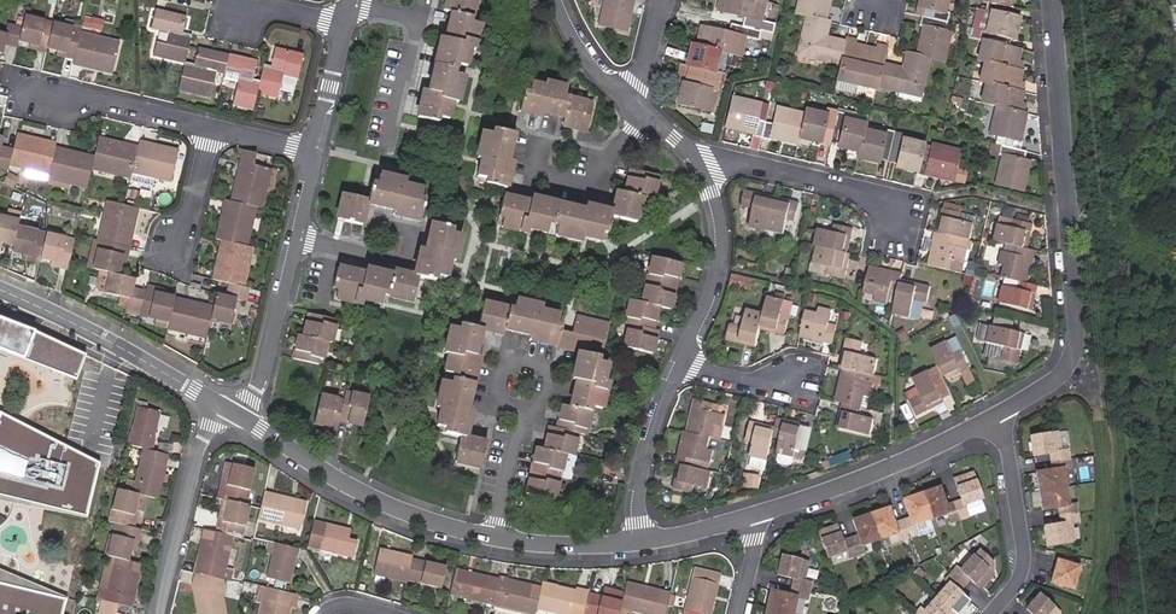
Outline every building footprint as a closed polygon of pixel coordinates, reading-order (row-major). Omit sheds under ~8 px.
[(463,76),(460,75),(462,66),(465,67),(470,49),(474,50),(480,24),(471,21),(468,21),(469,17),(472,17),(476,0),(446,0),(444,11),(451,12),(445,39),(441,38),(428,91),(424,90),(417,117),(435,121),(436,116),(439,117),(449,119),(453,102),(457,103),(463,76)] [(626,12),(629,13),(631,2),(626,1),(626,0),(605,0),(599,25),(625,31),(628,17),(625,16),(626,12)] [(764,2),(756,0),(719,0),(716,9),(729,13),(730,10),(737,12),(737,14),(742,16),(740,26),(759,30),(771,33),(774,23),(760,20),(764,2)] [(829,0),(798,0),(795,14),(806,16),(825,20),(829,0)] [(947,0),(920,0),(918,6),(923,7),(921,17),(946,22),(948,13),(944,13),(947,0)] [(1009,0),(983,0),(988,1),(985,11),(989,11),(989,12),(1011,16),(1013,8),(1008,7),(1009,0)] [(985,32),(989,12),(989,11),(985,11),(976,8),(969,38),(978,40),(980,31),(985,32)] [(185,62),(191,39),(182,37),(183,34),(186,18),(155,11),(151,28),(168,32),(165,45),(156,42),(153,55),(185,63),(185,62)] [(1013,38),(1018,18),(1011,16),(989,12),(985,32),(980,31),(978,40),(981,41),(1003,46),(1005,37),(1013,38)] [(47,47),(53,24),(25,16),(22,29),(19,40),(29,43),(47,47)] [(840,64),(845,43),(830,39),(829,42),(823,41),(824,37),(828,21),(825,20),(806,16),(797,53),(840,64)] [(943,62),(949,33),(944,31),(946,22),(921,17),(919,25),(925,26),(918,56),(928,58),(943,62)] [(89,29),(91,20),(84,18),(82,27),(89,29)] [(102,32),(104,22),(91,20),(89,29),(102,32)] [(739,56),(743,37),(757,40),(759,30),(740,26),(729,23),(726,33),(720,32),(719,35),(712,33),(712,30),(700,27),(696,46),(718,51),(727,53),(739,56)] [(75,54),(81,32),(81,31),(53,24),(47,47),(57,50),(75,54)] [(19,40),(22,29),(8,25),(6,34),(10,35),(8,45),(17,47),(19,40)] [(112,75),(119,41),(81,32),(75,54),(74,58),(72,65),(112,75)] [(856,84),(864,47),(852,44),(853,40),(846,38),(845,43),(840,64),(836,80),(856,84)] [(1017,61),(1019,50),(1003,46),(981,41),(976,61),(983,62),(1019,71),(1021,62),(1017,61)] [(47,47),(29,43),(28,48),(46,52),(47,47)] [(713,72),(718,51),(696,46),(690,45),(686,65),(692,67),(690,76),(717,82),(719,73),(713,72)] [(881,64),(885,47),(877,46),(876,50),(864,47),(856,84),(875,89),(876,86),(881,64)] [(210,98),(217,71),(224,73),(227,60),(228,56),(197,49),(193,64),(192,68),(184,66),(178,90),(210,98)] [(297,78),(303,56),(275,49),(270,67),(269,70),(263,69),(260,81),(259,85),(257,93),(278,98),(281,84),(283,75),(297,78)] [(75,54),(57,50),(56,54),(74,58),(75,54)] [(722,74),(727,53),(718,51),(713,72),(719,73),(722,74)] [(919,96),(928,58),(918,56),(907,53),(903,69),(881,64),(876,86),(919,96)] [(253,79),(257,62),(237,58),(235,62),(227,60),(224,73),(223,78),(238,81),(232,104),(253,110),(257,93),(259,85),(251,83),(253,79)] [(1018,82),(1020,71),(1019,71),(983,62),(978,82),(984,83),(1020,92),(1023,83),(1018,82)] [(690,76),(692,67),(686,65),(679,63),(676,72),(690,76)] [(688,85),(690,76),(676,72),(674,82),(681,84),(688,85)] [(295,87),(297,78),(283,75),(281,84),(295,87)] [(704,110),(709,90),(715,91),(717,82),(690,76),(688,85),(681,84),(676,104),(704,110)] [(853,94),(856,84),(836,80),(834,89),(853,94)] [(593,104),(565,98),(567,88),(545,83),(544,87),(531,84),(531,87),(525,86),(519,112),(542,117),(543,113),(564,118),(562,127),(586,132),(591,109),(593,104)] [(1020,103),(1022,92),(1020,92),(984,83),(980,103),(996,107),(1022,113),(1024,104),(1020,103)] [(713,112),(718,92),(715,91),(709,90),(704,110),(713,112)] [(754,121),(758,104),(731,98),(724,127),(751,133),(751,136),(760,138),(763,123),(754,121)] [(1018,141),(1025,114),(1022,113),(996,107),(989,134),(1005,138),(1003,147),(1019,150),(1021,142),(1018,141)] [(798,138),(804,114),(777,108),(772,125),(763,123),(760,138),(769,141),(769,137),(797,144),(798,138)] [(829,138),(835,112),(827,110),(826,115),(805,110),(804,114),(798,138),(819,143),(821,135),(829,138)] [(863,124),(865,115),(846,110),(845,114),(844,119),(863,124)] [(862,130),(863,124),(844,119),(845,114),(835,112),(829,138),(839,140),(837,148),(857,152),(862,130)] [(711,135),(713,125),(701,122),(699,132),(711,135)] [(508,160),(514,134),(497,129),(496,134),(493,134),(483,132),(477,158),(482,159),(477,177),(481,178),(480,182),(506,189),(513,161),(508,160)] [(887,158),(893,131),(885,129),(884,135),(862,130),(857,152),(855,157),(877,163),(878,155),(887,158)] [(918,160),(922,144),(901,139),(902,134),(893,131),(887,158),(896,160),(894,167),(915,172),(918,160)] [(55,148),(56,143),(17,134),(13,151),(9,166),(27,170),(39,172),(49,175),(55,148)] [(132,172),(138,147),(99,138),(94,157),(91,169),(130,179),(132,172)] [(171,182),(178,151),(139,141),(138,147),(132,172),(155,178),(171,182)] [(998,154),(1000,146),(989,143),(987,151),(998,154)] [(927,162),(931,146),(922,144),(918,160),(927,162)] [(954,169),(958,151),(931,145),(931,146),(927,162),(918,160),(915,172),(914,175),(923,177),(924,174),(951,181),(954,169)] [(1021,191),(1028,161),(1022,160),(1025,152),(1019,150),(1003,147),(1000,146),(998,154),(1002,155),(995,184),(1021,191)] [(13,151),(4,148),(1,158),(0,158),(0,167),(9,169),(9,166),(13,151)] [(91,169),(94,157),(55,148),(49,175),(48,179),(47,185),(69,190),(71,184),(87,188),(91,169)] [(243,150),(240,162),(254,165),(256,153),(243,150)] [(266,191),(271,169),(254,165),(240,162),(231,201),(256,207),(262,209),(266,191)] [(273,192),(278,171),(271,169),(266,191),(273,192)] [(636,223),(642,197),(653,199),(658,176),(630,169),(624,192),(617,190),(612,212),(585,206),(584,210),(531,197),(530,202),(503,196),(496,222),(501,224),(501,227),(527,233),(528,229),(546,233),(548,223),(549,221),(553,222),(557,223),(557,225),(555,235),(581,242),(582,237),(600,241),(600,238),(605,239),(611,217),(636,223)] [(963,183),(965,172),(954,169),(951,181),(963,183)] [(37,179),(39,172),(27,170),(25,176),(37,179)] [(152,187),(155,178),(132,172),(130,179),(130,181),(152,187)] [(13,187),(18,178),(8,173),(4,182),(13,187)] [(420,200),(423,190),(405,186),(406,182),(379,176),(378,179),(374,178),(368,200),(344,194),(337,219),(362,225),(367,204),(394,210),(393,215),(420,221),(420,220),(424,203),(420,202),(420,200)] [(136,199),(138,192),(132,190),(130,198),(136,199)] [(767,231),(774,200),(758,196),(759,193),(745,190),(741,207),(744,208),(754,210),(752,220),(749,228),(767,232),(767,231)] [(247,246),(256,207),(231,201),(225,200),(216,239),(222,241),(247,246)] [(795,222),(800,203),(791,201),(791,204),(774,200),(767,231),(784,235),(788,221),(795,222)] [(129,248),(139,208),(124,205),(107,201),(98,240),(125,246),(129,248)] [(970,241),(973,223),(960,220),(961,213),(963,206),(945,202),(943,209),(942,209),(940,217),(943,217),(940,234),(970,241)] [(21,211),(9,208),(7,218),(0,217),(0,242),(3,243),(13,245),(18,228),(21,211)] [(752,220),(754,210),(744,208),(742,217),(752,220)] [(973,223),(975,216),(961,213),(960,220),(973,223)] [(1024,249),(1028,232),(1032,232),(1034,224),(1029,223),(1030,217),(1018,214),(1017,220),(1000,216),(994,241),(1016,247),(1024,249)] [(446,278),(450,261),(454,262),(461,235),(457,234),(458,230),(432,223),(425,250),(421,249),(415,276),(393,271),(392,275),(366,269),(365,273),(338,267),(334,285),(338,286),(338,288),(336,298),(362,304),(363,300),(381,304),(382,301),(387,302),(388,296),(413,302),(415,293),(419,277),(432,280),(433,276),(436,276),(446,278)] [(844,253),(848,235),(852,236),(854,228),(834,224),(832,232),(818,229),(814,246),(817,247),(844,253)] [(40,258),(46,234),(18,228),(13,245),(12,251),(23,254),(40,258)] [(970,251),(972,242),(970,241),(940,234),(936,233),(934,233),(932,241),(926,239),(924,250),(930,252),(934,252),(933,255),(930,254),(927,265),(936,267),(947,270),(962,274),(968,250),(970,251)] [(69,263),(74,241),(46,234),(40,258),(51,261),(69,265),(69,263)] [(120,264),(125,246),(98,240),(95,239),(88,268),(99,270),(118,275),(120,264)] [(244,287),(253,248),(247,246),(222,241),(213,279),(230,284),(244,287)] [(125,265),(129,248),(125,246),(120,264),(125,265)] [(844,271),(848,253),(844,253),(817,247),(813,264),(827,267),(825,275),(845,279),(847,272),(844,271)] [(1027,270),(1031,257),(1035,258),(1036,252),(1028,250),(1024,249),(1016,247),(1015,254),(1001,251),(998,264),(1004,266),(1001,277),(1020,281),(1028,283),(1032,271),(1027,270)] [(39,262),(40,258),(23,254),(21,258),(39,262)] [(653,329),(659,307),(670,309),(681,263),(653,256),(642,303),(630,300),(625,323),(629,324),(624,347),(652,354),(658,330),(653,329)] [(68,269),(69,265),(51,261),(50,265),(68,269)] [(974,277),(977,263),(969,261),(966,275),(974,277)] [(901,279),(902,274),(895,272),(894,276),(883,273),(885,269),(870,266),(863,294),(875,296),(874,302),(887,305),(887,303),(895,304),(900,283),(901,279)] [(945,277),(947,270),(936,267),(934,275),(945,277)] [(132,289),(134,279),(118,275),(99,270),(95,287),(99,292),(129,299),(132,289)] [(751,291),(754,279),(753,279),(732,273),(729,286),(751,291)] [(1029,310),(1033,293),(1037,294),(1039,286),(1028,283),(1020,281),(1018,289),(1003,285),(999,303),(1029,310)] [(927,303),(931,286),(918,283),(917,287),(900,283),(895,304),(892,314),(910,318),(914,301),(927,303)] [(231,323),(236,300),(245,302),(248,288),(244,287),(230,284),(227,297),(216,295),(213,307),(210,319),(231,323)] [(165,290),(147,287),(146,291),(163,295),(165,290)] [(141,311),(146,292),(136,290),(134,300),(129,299),(127,309),(141,311)] [(167,327),(174,298),(163,295),(146,291),(146,292),(141,311),(140,315),(155,318),(154,323),(167,327)] [(786,333),(793,302),(785,300),(775,298),(768,296),(764,313),(762,323),(779,327),(778,331),(786,333)] [(206,338),(210,321),(210,319),(213,307),(174,298),(167,327),(167,328),(206,338)] [(467,410),(480,357),(475,356),(482,329),(504,335),(505,330),(530,336),(529,341),(556,348),(561,330),(556,329),(556,327),(559,317),(541,313),(542,309),(516,302),(515,305),(510,304),(509,310),(484,304),(478,329),(455,323),(454,328),(451,327),(445,354),(449,355),(445,373),(454,375),(457,376),(456,380),(455,384),(452,384),(442,382),(436,408),(440,409),(436,427),(439,427),(438,432),(460,438),(455,463),(480,469),(486,444),(465,439),(471,411),(467,410)] [(829,324),(832,310),(819,307),(818,313),(806,310),(799,337),(812,340),(813,336),(824,339),(823,343),(832,346),(837,325),(829,324)] [(762,323),(764,313),(747,309),(743,327),(730,324),(726,340),(739,344),(739,340),(757,345),(761,327),(762,323)] [(833,309),(830,322),(838,324),(841,312),(833,309)] [(321,365),(327,342),(331,343),(337,321),(309,314),(303,336),(299,335),(293,359),(321,365)] [(76,377),(86,355),(36,330),(0,316),(0,348),(76,377)] [(1013,330),(1015,322),(995,317),(993,326),(1013,330)] [(585,434),(590,411),(588,411),(589,406),(592,407),(601,409),(608,382),(604,381),(608,364),(605,363),(606,358),(602,357),(609,328),(576,320),(572,333),(569,346),(580,348),(579,353),(572,379),(577,380),(571,407),(563,405),(557,428),(550,426),(545,449),(537,447),(526,494),(554,500),(560,477),(569,479),(575,456),(571,456),(577,433),(585,434)] [(986,343),(991,325),(980,323),(976,340),(986,343)] [(1018,350),(1022,333),(1013,330),(993,326),(991,325),(986,343),(1005,347),(1001,361),(1008,362),(1018,365),(1022,351),(1018,350)] [(569,346),(572,333),(561,330),(556,348),(579,353),(580,348),(569,346)] [(1022,351),(1026,334),(1022,333),(1018,350),(1022,351)] [(874,376),(878,359),(860,354),(863,341),(846,338),(843,351),(847,352),(842,369),(874,376)] [(756,348),(757,345),(739,340),(739,344),(756,348)] [(970,370),(961,351),(954,354),(947,341),(931,349),(945,377),(959,370),(961,375),(970,370)] [(1001,361),(1005,347),(986,343),(983,356),(990,358),(1001,361)] [(842,369),(847,352),(843,351),(838,369),(841,369),(842,369)] [(79,375),(101,387),(110,370),(88,358),(79,375)] [(1005,371),(1008,362),(1001,361),(990,358),(988,367),(1005,371)] [(1016,373),(1018,365),(1008,362),(1005,371),(1016,373)] [(951,395),(936,366),(928,370),(912,378),(916,387),(920,395),(909,400),(909,401),(916,416),(928,410),(927,407),(942,399),(943,399),(951,395)] [(873,386),(873,384),(872,384),(874,376),(842,369),(841,369),(839,379),(844,380),(842,391),(837,389),(834,402),(841,404),(861,408),(862,409),(865,396),(870,398),(873,386)] [(947,381),(961,375),(959,370),(945,377),(947,381)] [(976,382),(970,370),(961,375),(967,387),(976,382)] [(880,388),(882,378),(874,376),(872,384),(873,384),(873,386),(880,388)] [(79,381),(73,395),(90,402),(95,388),(79,381)] [(920,395),(916,387),(905,392),(909,400),(920,395)] [(363,426),(369,397),(366,397),(344,392),(342,401),(320,395),(314,423),(337,429),(340,420),(363,426)] [(868,410),(870,398),(865,396),(862,409),(868,410)] [(722,427),(726,415),(722,414),(723,406),(694,399),(692,407),(696,408),(694,417),(690,417),(687,431),(711,437),(714,438),(717,426),(722,427)] [(944,402),(943,399),(942,399),(927,407),(928,410),(935,406),(944,402)] [(950,415),(944,402),(935,406),(942,419),(948,416),(950,415)] [(870,436),(874,419),(859,415),(861,408),(841,404),(840,411),(844,411),(839,430),(870,436)] [(151,450),(161,412),(137,406),(128,444),(142,448),(151,450)] [(87,515),(101,462),(0,411),(0,494),(87,515)] [(839,430),(844,411),(840,411),(835,429),(839,430)] [(794,458),(801,428),(784,424),(785,420),(778,418),(776,427),(775,430),(774,436),(781,437),(777,454),(794,458)] [(774,436),(775,430),(757,427),(758,423),(751,421),(746,440),(754,442),(750,457),(768,461),(774,436)] [(711,464),(714,451),(708,449),(711,437),(687,431),(684,431),(681,444),(684,445),(682,455),(678,454),(676,463),(679,464),(682,465),(708,471),(710,463),(711,464)] [(1060,452),(1057,433),(1030,437),(1033,456),(1050,454),(1051,462),(1069,459),(1068,451),(1060,452)] [(161,482),(163,474),(168,454),(151,450),(142,448),(134,481),(131,493),(148,497),(158,500),(162,483),(161,482)] [(844,462),(842,456),(830,460),(832,467),(844,462)] [(830,460),(830,459),(819,463),(822,470),(832,467),(830,460)] [(1065,487),(1063,469),(1070,467),(1069,459),(1051,462),(1052,470),(1036,473),(1039,492),(1065,487)] [(622,476),(624,469),(600,462),(598,469),(622,476)] [(224,500),(233,465),(227,463),(218,498),(223,499),(224,500)] [(246,505),(255,470),(233,465),(224,500),(228,500),(246,505)] [(708,489),(712,472),(708,471),(682,465),(678,482),(675,481),(673,489),(692,494),(694,486),(708,489)] [(982,499),(973,473),(954,479),(961,500),(953,503),(959,520),(967,517),(963,505),(982,499)] [(131,493),(134,481),(127,479),(124,491),(131,493)] [(959,520),(953,503),(946,505),(939,487),(921,493),(929,517),(947,511),(951,522),(959,520)] [(1068,506),(1065,487),(1039,492),(1042,510),(1059,508),(1060,516),(1077,513),(1076,505),(1068,506)] [(144,513),(148,497),(131,493),(124,491),(117,489),(108,522),(114,523),(134,528),(137,516),(134,516),(135,510),(139,511),(144,513)] [(299,529),(305,505),(291,501),(291,499),(264,493),(260,508),(257,519),(299,529)] [(929,517),(921,493),(903,500),(910,518),(902,521),(908,538),(915,535),(911,523),(929,517)] [(87,515),(0,494),(0,500),(87,515)] [(221,533),(228,500),(224,500),(223,499),(216,532),(221,533)] [(242,539),(250,506),(246,505),(228,500),(221,533),(233,536),(242,539)] [(908,538),(902,521),(894,523),(889,508),(871,514),(879,539),(897,533),(900,540),(908,538)] [(1075,542),(1072,522),(1078,521),(1077,513),(1060,516),(1061,524),(1044,527),(1047,546),(1075,542)] [(879,539),(871,514),(853,520),(858,536),(850,538),(856,555),(864,552),(862,546),(879,539)] [(343,538),(346,528),(313,520),(307,547),(354,558),(358,542),(349,540),(343,538)] [(131,551),(137,529),(134,528),(114,523),(106,556),(107,556),(129,561),(131,551)] [(856,555),(850,538),(842,541),(837,525),(818,532),(827,558),(846,551),(848,558),(856,555)] [(349,540),(352,530),(346,528),(343,538),(349,540)] [(136,552),(141,530),(137,529),(131,551),(136,552)] [(226,569),(233,536),(221,533),(216,532),(213,541),(212,547),(203,545),(196,573),(197,573),(217,578),(223,580),(226,569)] [(212,547),(213,541),(204,539),(203,545),(212,547)] [(271,554),(274,544),(268,542),(265,552),(271,554)] [(288,583),(297,548),(274,543),(274,544),(271,554),(266,577),(288,583)] [(406,581),(410,567),(401,565),(395,564),(398,554),(380,550),(374,576),(406,583),(406,581)] [(131,608),(142,565),(129,561),(107,556),(103,575),(111,577),(107,592),(105,601),(131,608)] [(804,581),(808,562),(781,556),(777,575),(794,579),(792,587),(809,591),(811,583),(804,581)] [(993,574),(972,556),(959,571),(956,568),(950,573),(964,586),(970,580),(980,589),(993,574)] [(441,589),(446,567),(412,559),(410,567),(406,581),(441,589)] [(1073,589),(1079,567),(1057,560),(1050,583),(1073,589)] [(719,574),(694,568),(684,610),(700,613),(711,613),(715,598),(713,598),(719,574)] [(66,598),(0,569),(0,583),(66,598)] [(229,581),(232,571),(226,569),(223,580),(227,581),(229,581)] [(492,605),(498,579),(455,569),(449,596),(492,606),(492,605)] [(223,594),(218,593),(213,594),(217,578),(197,573),(193,586),(199,588),(196,600),(199,613),(227,613),(223,594)] [(958,592),(964,586),(950,573),(945,580),(949,583),(936,597),(955,613),(958,613),(969,601),(958,592)] [(107,592),(111,577),(103,575),(97,599),(101,600),(105,601),(107,592)] [(224,594),(227,581),(223,580),(217,578),(213,594),(218,593),(223,594),(224,594)] [(539,595),(524,591),(525,585),(498,579),(492,605),(529,613),(535,613),(536,609),(539,595)] [(248,593),(251,583),(243,582),(242,585),(240,591),(248,593)] [(642,596),(645,586),(626,582),(623,592),(621,600),(618,613),(631,613),(632,612),(642,613),(665,613),(667,606),(669,597),(658,595),(657,600),(642,596)] [(66,598),(0,583),(0,613),(63,613),(66,598)] [(588,593),(542,583),(541,589),(539,595),(536,609),(556,613),(583,613),(588,593)] [(291,593),(259,585),(255,603),(259,604),(257,613),(286,613),(287,608),(291,593)] [(539,595),(541,589),(525,585),(524,591),(539,595)] [(670,595),(670,592),(645,586),(642,596),(657,600),(658,595),(669,597),(670,595)] [(796,597),(807,599),(809,591),(792,587),(790,595),(770,591),(766,609),(786,613),(792,613),(796,597)] [(621,600),(623,592),(604,588),(602,595),(621,600)] [(621,600),(602,595),(588,592),(588,593),(583,613),(618,613),(621,600)] [(295,610),(299,595),(291,593),(287,608),(295,610)] [(673,607),(676,596),(670,595),(669,597),(667,606),(673,607)] [(1059,613),(1038,595),(1026,609),(1031,613),(1058,613),(1059,613)] [(936,597),(923,612),(919,608),(914,613),(955,613),(936,597)] [(133,608),(131,608),(105,601),(101,600),(98,613),(132,613),(133,608)]
